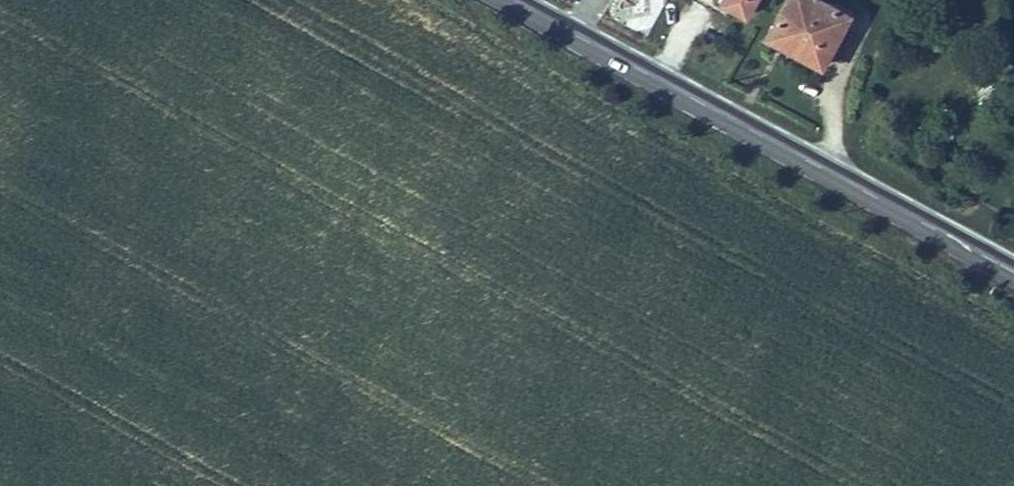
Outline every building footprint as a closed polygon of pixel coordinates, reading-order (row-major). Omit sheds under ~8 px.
[(753,11),(758,0),(732,0),(753,11)] [(771,39),(823,67),(852,13),(827,0),(793,0),(771,39)]
